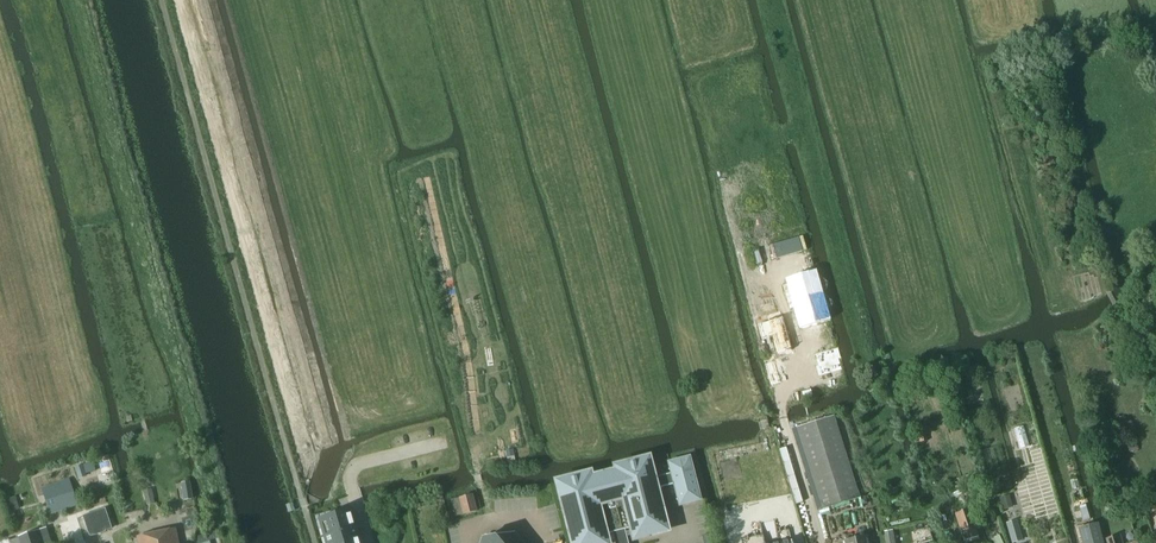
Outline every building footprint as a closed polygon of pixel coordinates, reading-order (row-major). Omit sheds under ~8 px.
[(792,296),(778,299),(786,329),(799,325),(792,296)] [(834,415),(798,427),(824,509),(860,498),(834,415)] [(928,441),(924,428),(917,430),(920,443),(928,441)] [(513,449),(506,450),(507,458),(514,456),(513,449)] [(599,542),(600,540),(602,538),(604,537),(605,536),(605,535),(614,532),(615,533),(616,534),(617,535),(618,535),(620,535),(621,535),(621,534),(622,534),(622,533),(623,533),(623,532),(623,531),(623,530),(633,527),(634,529),(637,529),(640,530),(642,531),(643,534),(640,535),(640,536),(666,530),(656,489),(675,484),(680,505),(701,500),(690,457),(669,462),(672,473),(653,478),(648,459),(617,467),(618,472),(591,479),(589,474),(559,482),(574,542),(599,542)] [(84,465),(75,468),(78,476),(86,474),(84,465)] [(48,508),(64,503),(76,499),(72,485),(43,495),(48,508)] [(152,489),(144,491),(146,500),(154,499),(152,489)] [(478,511),(473,494),(451,500),(455,517),(478,511)] [(1003,510),(1013,508),(1009,495),(999,498),(1003,510)] [(16,496),(7,499),(11,512),(20,509),(16,496)] [(970,508),(955,513),(964,540),(979,535),(970,508)] [(111,528),(105,509),(83,517),(89,535),(91,535),(92,536),(105,532),(104,530),(111,528)] [(327,542),(361,542),(351,509),(320,518),(327,542)] [(1016,521),(1007,524),(1012,542),(1021,540),(1016,521)] [(1083,542),(1103,542),(1097,524),(1079,529),(1083,542)] [(615,540),(615,542),(628,542),(627,536),(636,534),(634,529),(633,527),(623,530),(623,531),(623,532),(623,533),(622,533),(622,534),(621,534),(621,535),(620,535),(618,535),(617,535),(616,534),(615,533),(614,532),(605,535),(605,536),(604,537),(602,538),(600,540),(599,542),(602,542),(615,540)] [(46,528),(19,538),(21,542),(51,542),(46,528)] [(138,537),(139,542),(178,542),(175,529),(138,537)] [(894,538),(892,530),(884,532),(885,540),(894,538)] [(197,537),(199,542),(204,542),(210,541),(212,541),(209,533),(205,534),(202,535),(197,537)] [(487,542),(523,542),(515,533),(489,538),(487,542)] [(1107,542),(1122,542),(1119,535),(1106,539),(1107,542)]
